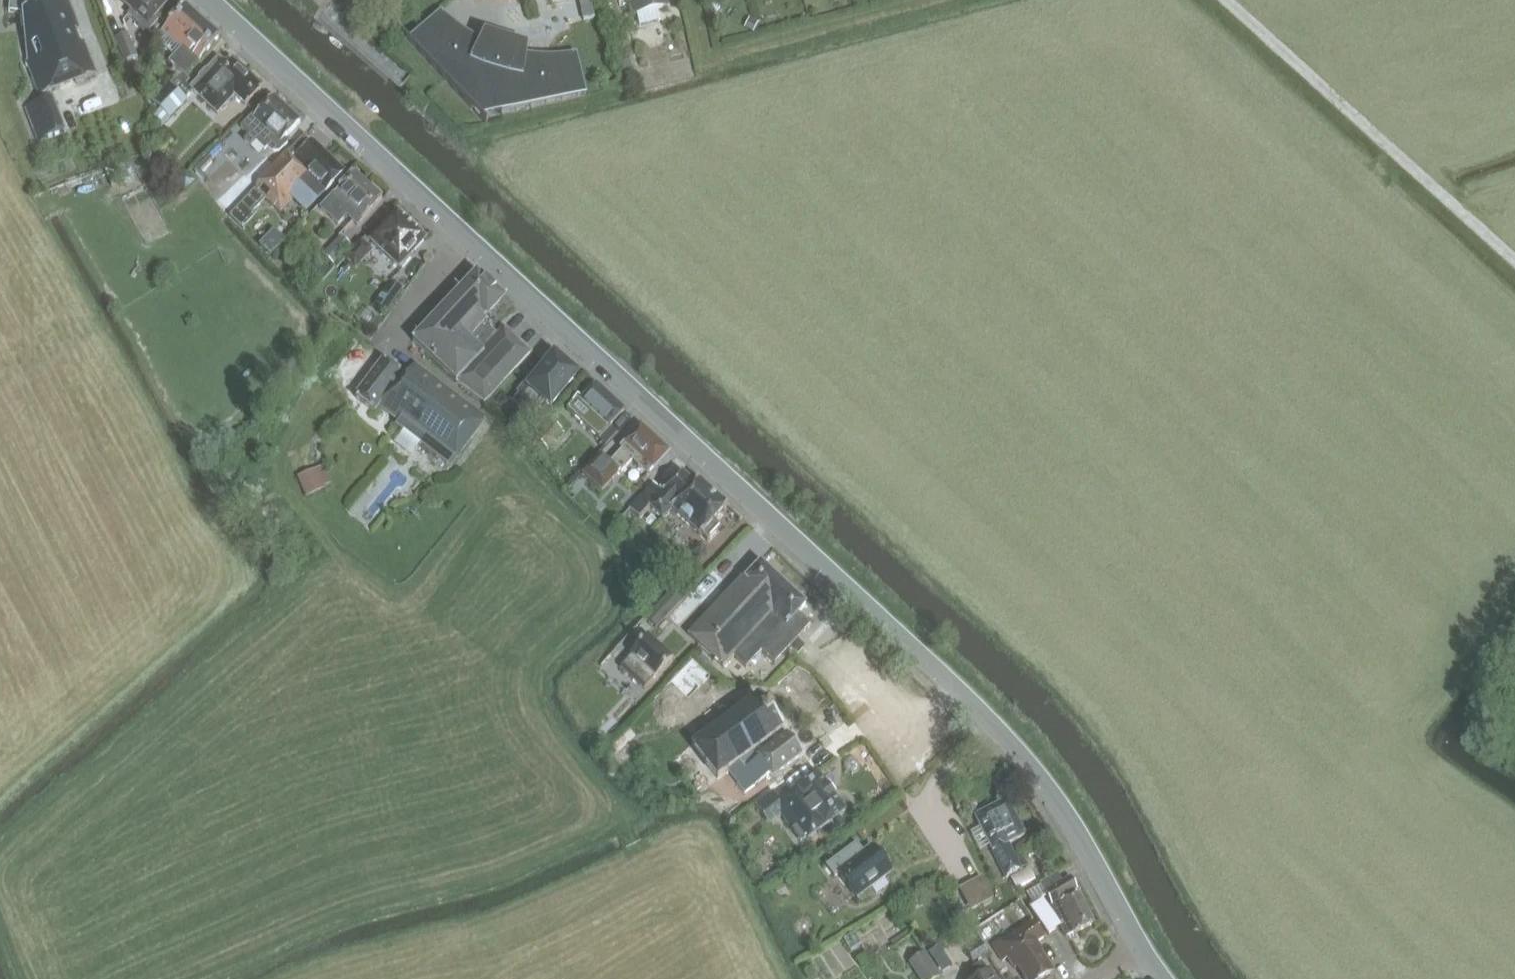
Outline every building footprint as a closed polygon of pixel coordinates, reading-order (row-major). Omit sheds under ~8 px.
[(8,12),(21,14),(25,64),(38,96),(40,96),(42,101),(24,108),(36,141),(64,130),(51,97),(49,97),(47,93),(96,74),(83,41),(79,43),(74,29),(78,27),(68,0),(9,0),(8,12)] [(164,0),(119,0),(132,11),(128,15),(147,31),(156,22),(152,18),(166,2),(164,0)] [(636,15),(638,26),(659,21),(656,10),(666,7),(665,0),(631,0),(634,15),(636,15)] [(152,112),(188,80),(184,76),(219,37),(183,5),(154,38),(173,56),(168,62),(180,73),(169,86),(167,84),(151,102),(153,103),(149,107),(152,112)] [(592,5),(579,8),(582,20),(594,17),(592,5)] [(460,30),(438,12),(408,40),(406,37),(405,38),(470,109),(473,106),(500,114),(584,96),(575,55),(548,58),(523,58),(526,49),(482,36),(479,43),(460,30)] [(136,58),(127,34),(114,39),(123,63),(122,63),(124,70),(129,68),(127,61),(136,58)] [(226,64),(218,57),(207,69),(204,70),(198,77),(197,80),(189,89),(217,115),(234,96),(245,106),(261,87),(230,59),(226,64)] [(189,80),(188,80),(152,112),(161,127),(187,101),(178,93),(189,80)] [(268,172),(281,160),(273,153),(278,153),(287,143),(283,139),(299,122),(272,97),(259,111),(257,110),(240,128),(248,135),(243,140),(250,147),(255,142),(264,151),(266,148),(271,152),(249,174),(258,183),(268,172)] [(164,142),(160,132),(143,140),(147,150),(164,142)] [(305,135),(281,160),(268,172),(258,183),(254,187),(280,212),(299,192),(302,189),(315,201),(343,172),(305,135)] [(171,158),(155,153),(151,166),(167,171),(171,158)] [(381,199),(353,173),(334,196),(333,195),(319,210),(337,226),(345,217),(356,227),(361,222),(360,221),(381,199)] [(424,239),(396,213),(369,242),(398,269),(399,269),(400,270),(410,259),(407,257),(424,239)] [(263,243),(273,252),(286,238),(277,229),(263,243)] [(350,246),(339,236),(321,255),(332,265),(350,246)] [(371,251),(360,241),(343,260),(354,269),(371,251)] [(329,270),(318,261),(306,275),(316,284),(329,270)] [(504,300),(476,273),(411,341),(454,382),(484,404),(529,354),(503,329),(496,336),(488,329),(509,306),(503,300),(504,300)] [(402,289),(389,280),(373,304),(376,306),(374,309),(383,315),(385,312),(386,313),(402,289)] [(575,375),(553,357),(529,385),(525,381),(516,393),(518,394),(511,402),(530,418),(543,402),(549,407),(575,375)] [(485,418),(415,364),(404,378),(382,361),(354,398),(374,412),(378,406),(397,421),(394,426),(449,467),(485,418)] [(623,411),(595,384),(580,401),(576,397),(566,408),(599,439),(623,411)] [(562,431),(552,422),(536,439),(545,448),(562,431)] [(668,451),(639,425),(618,448),(621,450),(607,465),(597,456),(581,473),(600,491),(620,470),(621,471),(631,461),(646,476),(668,451)] [(324,487),(316,468),(295,477),(303,496),(324,487)] [(694,484),(681,472),(662,492),(652,483),(627,510),(638,519),(648,508),(662,521),(671,511),(699,537),(700,536),(706,543),(719,528),(713,523),(727,507),(697,480),(694,484)] [(804,605),(759,563),(744,578),(742,576),(687,635),(722,667),(732,656),(745,668),(760,652),(773,664),(789,647),(794,651),(800,645),(795,640),(809,625),(797,614),(804,605)] [(691,590),(680,579),(643,617),(654,627),(691,590)] [(695,609),(684,599),(667,616),(677,626),(695,609)] [(672,659),(647,636),(629,655),(630,655),(619,668),(643,690),(672,659)] [(716,779),(739,762),(752,752),(783,729),(757,696),(691,745),(716,779)] [(755,757),(752,752),(739,762),(755,784),(769,774),(771,777),(801,755),(785,734),(755,757)] [(844,811),(815,773),(779,800),(772,791),(754,805),(765,820),(777,811),(800,842),(806,838),(807,839),(844,811)] [(1005,878),(1021,870),(1028,867),(1023,857),(1016,860),(1008,844),(1024,835),(1006,800),(973,816),(1005,878)] [(851,846),(824,866),(833,877),(838,874),(856,898),(890,873),(870,847),(859,855),(851,846)] [(1061,882),(1057,874),(1039,883),(1050,906),(1049,907),(1064,937),(1074,932),(1074,933),(1093,923),(1078,893),(1070,878),(1061,882)] [(980,878),(969,883),(980,905),(991,899),(980,878)] [(1033,922),(1002,942),(1000,940),(991,946),(1002,962),(1006,959),(1013,969),(1016,967),(1024,978),(1041,978),(1052,972),(1039,953),(1039,950),(1034,941),(1042,936),(1033,922)] [(987,954),(981,943),(965,952),(971,963),(987,954)] [(923,953),(907,963),(918,978),(935,978),(939,977),(923,953)] [(980,963),(966,972),(970,978),(994,978),(988,970),(986,971),(980,963)]
